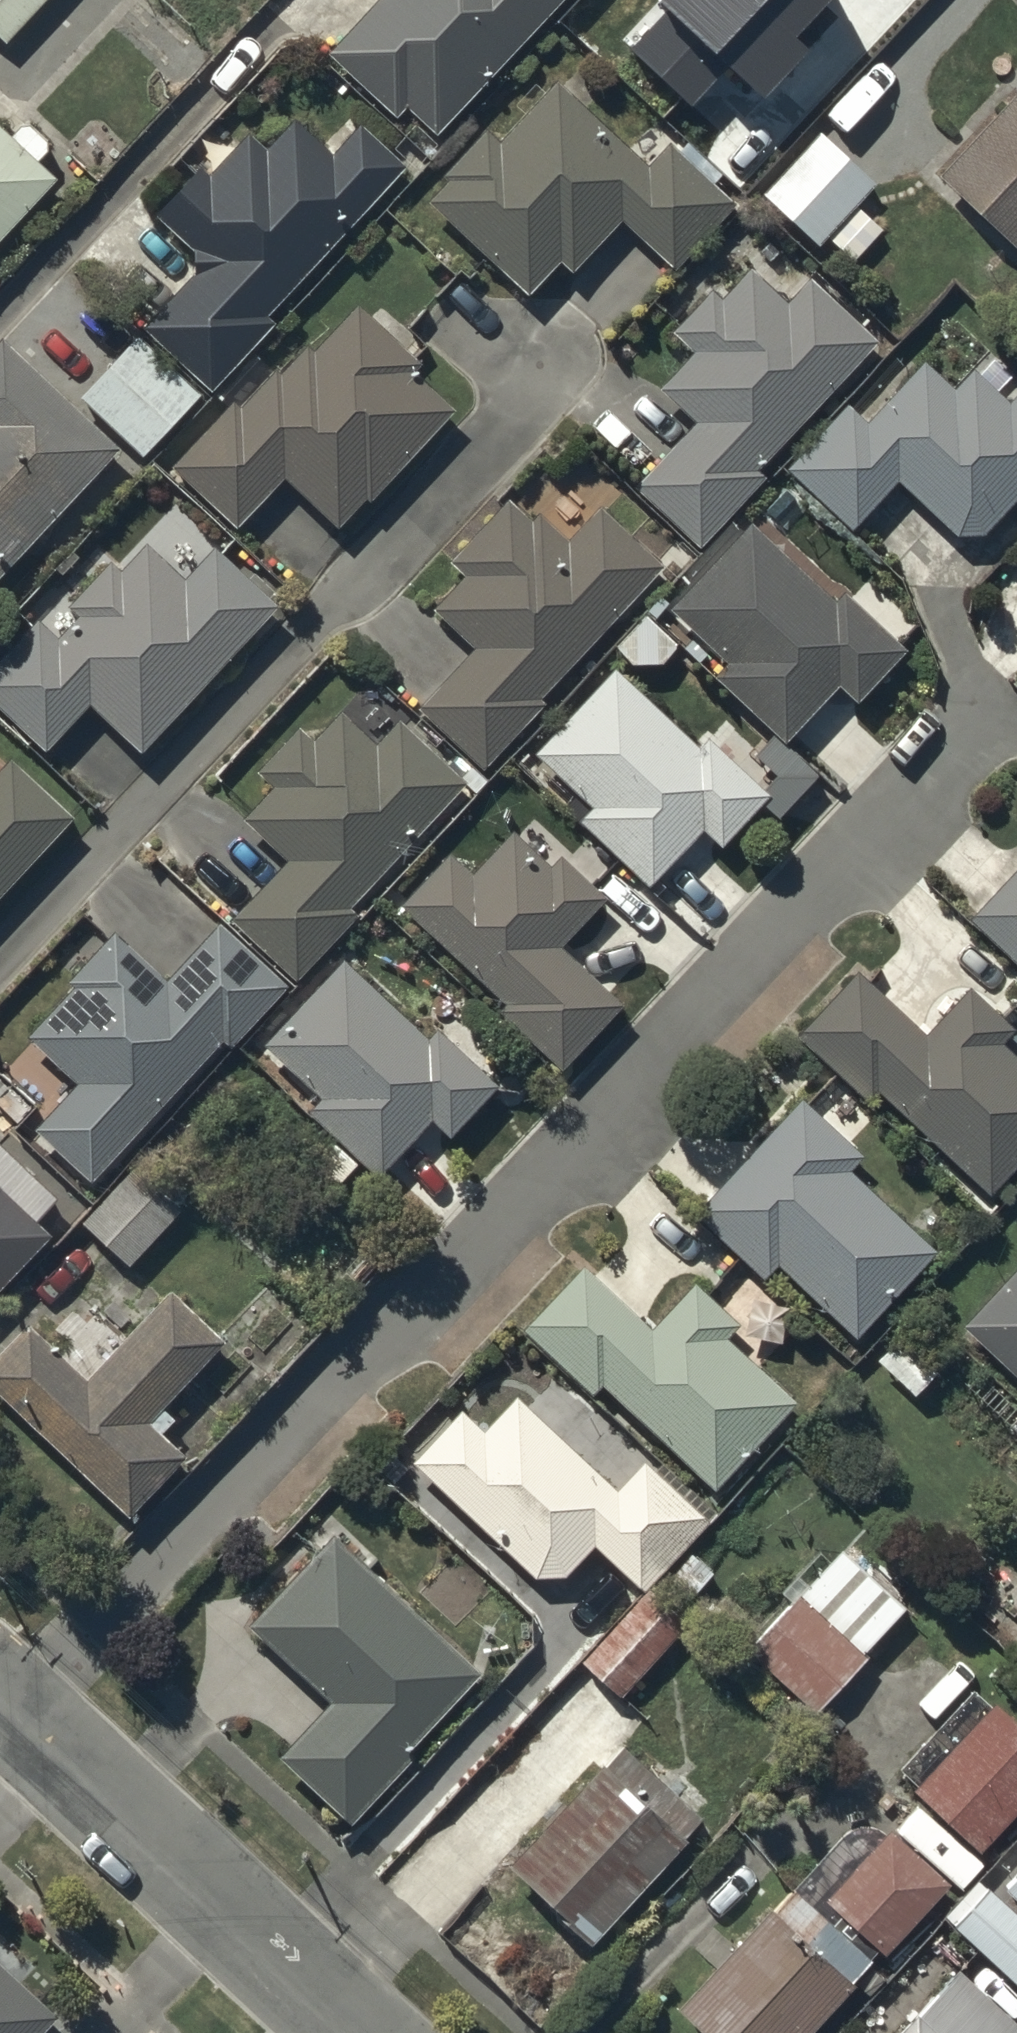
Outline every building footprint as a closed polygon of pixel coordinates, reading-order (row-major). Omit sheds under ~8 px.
[(5,43),(46,0),(0,0),(0,39),(5,43)] [(330,59),(398,123),(408,113),(438,140),(569,0),(385,0),(330,59)] [(650,171),(558,86),(504,145),(488,131),(444,179),(451,186),(431,207),(528,297),(562,260),(576,273),(622,223),(675,272),(734,207),(670,148),(650,171)] [(942,181),(1016,251),(1016,100),(942,181)] [(409,171),(363,130),(336,160),(297,125),(270,155),(250,137),(213,179),(203,170),(157,221),(196,256),(194,279),(148,330),(213,388),(409,171)] [(0,132),(0,243),(55,184),(0,132)] [(876,190),(822,138),(765,198),(820,249),(876,190)] [(883,232),(861,212),(833,243),(856,263),(883,232)] [(876,345),(811,285),(790,307),(755,274),(727,304),(714,292),(672,337),(693,357),(659,393),(699,430),(640,493),(700,549),(763,482),(755,475),(876,345)] [(422,367),(360,311),(317,357),(308,350),(283,376),(279,372),(243,410),(236,403),(174,471),(238,530),(285,480),(339,529),(367,499),(373,504),(455,415),(413,377),(422,367)] [(201,398),(140,341),(83,402),(144,459),(201,398)] [(4,342),(0,347),(0,578),(120,454),(4,342)] [(1015,413),(976,378),(959,397),(926,367),(871,428),(847,406),(786,474),(856,537),(901,487),(958,539),(984,540),(1016,503),(1016,410),(1015,413)] [(670,570),(604,509),(572,543),(543,516),(536,524),(513,503),(454,567),(470,582),(441,614),(486,655),(430,714),(486,767),(670,570)] [(904,657),(752,522),(670,615),(730,668),(720,680),(791,742),(839,688),(860,706),(904,657)] [(217,557),(189,587),(148,549),(125,574),(113,563),(68,610),(81,622),(60,644),(39,625),(0,667),(0,708),(45,750),(89,704),(141,753),(274,611),(217,557)] [(671,609),(664,602),(652,616),(658,622),(671,609)] [(681,650),(650,620),(617,654),(634,670),(663,669),(681,650)] [(709,659),(694,645),(688,651),(704,665),(709,659)] [(702,753),(617,674),(539,757),(598,813),(588,824),(655,887),(705,834),(726,853),(773,803),(711,744),(702,753)] [(466,788),(401,727),(380,750),(342,715),(315,743),(301,729),(257,776),(275,793),(244,826),(288,867),(236,923),(296,980),(355,918),(348,912),(466,788)] [(13,762),(0,775),(0,906),(78,824),(13,762)] [(487,784),(475,771),(464,781),(477,794),(487,784)] [(552,879),(515,844),(475,885),(450,861),(405,909),(509,1009),(505,1016),(562,1070),(618,1011),(555,951),(601,904),(563,868),(552,879)] [(973,926),(1016,966),(1016,879),(973,926)] [(286,992),(223,932),(173,985),(117,933),(66,987),(74,995),(28,1043),(80,1092),(40,1133),(92,1183),(226,1042),(232,1048),(286,992)] [(432,1045),(346,964),(264,1050),(324,1106),(313,1117),(380,1180),(434,1123),(454,1142),(499,1094),(440,1037),(432,1045)] [(971,993),(929,1038),(859,974),(798,1041),(872,1108),(881,1098),(995,1202),(1016,1178),(1016,1061),(1005,1050),(1016,1036),(1016,1035),(971,993)] [(868,1161),(803,1101),(694,1217),(767,1284),(781,1269),(858,1341),(935,1259),(850,1180),(868,1161)] [(359,1174),(334,1151),(315,1171),(339,1195),(359,1174)] [(180,1215),(135,1174),(86,1229),(132,1269),(180,1215)] [(0,1191),(0,1298),(54,1241),(0,1191)] [(741,1333),(697,1293),(656,1337),(586,1272),(527,1335),(596,1399),(604,1391),(719,1497),(799,1410),(729,1346),(741,1333)] [(968,1333),(1016,1377),(1016,1279),(968,1333)] [(173,1303),(95,1388),(31,1329),(0,1362),(0,1400),(135,1524),(190,1465),(152,1430),(225,1351),(173,1303)] [(943,1375),(908,1340),(884,1365),(919,1399),(943,1375)] [(619,1498),(521,1406),(489,1440),(465,1417),(415,1469),(536,1584),(566,1583),(597,1551),(643,1595),(709,1525),(648,1468),(619,1498)] [(489,1681),(335,1541),(250,1634),(333,1710),(284,1764),(355,1828),(489,1681)] [(909,1617),(844,1557),(751,1657),(816,1717),(909,1617)] [(717,1579),(695,1559),(672,1584),(694,1604),(717,1579)] [(689,1631),(651,1598),(587,1669),(624,1702),(689,1631)] [(998,1712),(919,1800),(986,1859),(1016,1824),(1016,1729),(998,1712)] [(709,1829),(625,1752),(512,1874),(596,1951),(709,1829)] [(950,1891),(894,1839),(829,1909),(885,1961),(950,1891)] [(1007,1897),(1016,1906),(1016,1887),(1007,1897)] [(991,1901),(961,1934),(1016,1985),(1016,1924),(991,1901)] [(773,1917),(681,2018),(697,2032),(822,2032),(858,1994),(773,1917)] [(58,2004),(0,1949),(0,2032),(31,2032),(58,2004)] [(962,1976),(910,2032),(1016,2032),(1016,2026),(962,1976)]
